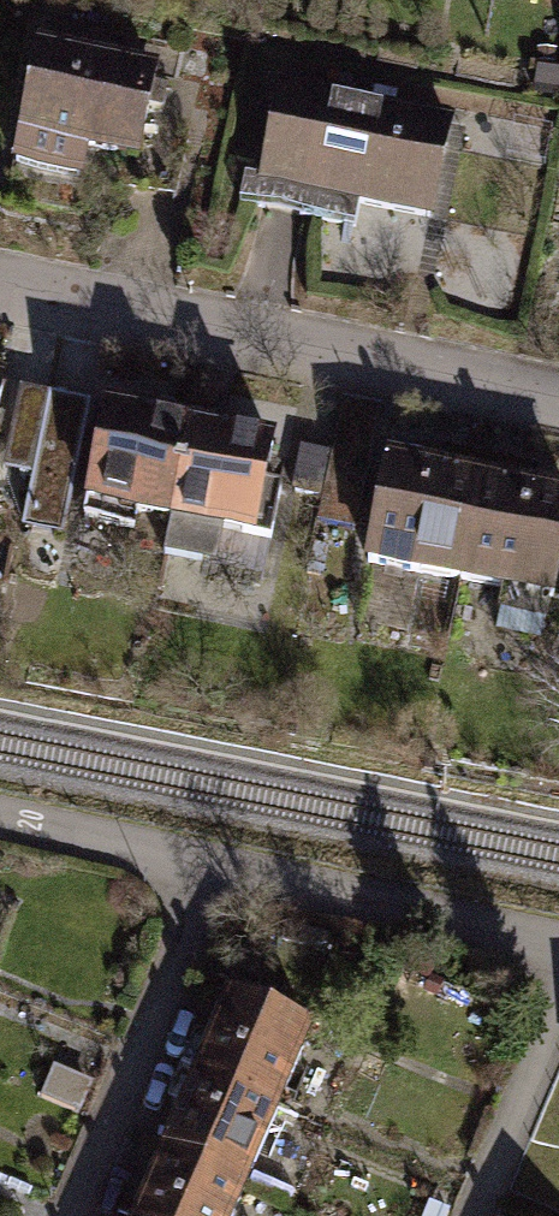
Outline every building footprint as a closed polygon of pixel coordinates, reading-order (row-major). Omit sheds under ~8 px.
[(98,155),(149,165),(168,68),(39,44),(17,159),(95,174),(98,155)] [(354,207),(451,226),(472,121),(403,108),(405,98),(382,94),(380,104),(285,85),(266,181),(247,178),(242,206),(351,227),(354,207)] [(0,380),(0,438),(11,382),(0,380)] [(52,394),(26,389),(9,469),(35,474),(52,394)] [(326,525),(366,532),(390,409),(349,401),(338,455),(328,502),(326,525)] [(200,427),(109,408),(85,522),(145,535),(148,521),(179,528),(200,427)] [(291,447),(200,427),(179,528),(171,563),(226,574),(234,539),(270,547),(291,447)] [(300,496),(328,502),(338,455),(310,449),(300,496)] [(458,472),(411,463),(390,576),(482,594),(503,480),(507,459),(462,451),(458,472)] [(503,480),(482,594),(558,608),(558,490),(503,480)] [(312,1029),(231,996),(199,1072),(281,1105),(312,1029)] [(281,1105),(199,1072),(168,1148),(249,1182),(281,1105)] [(168,1148),(139,1215),(234,1215),(249,1182),(168,1148)]
